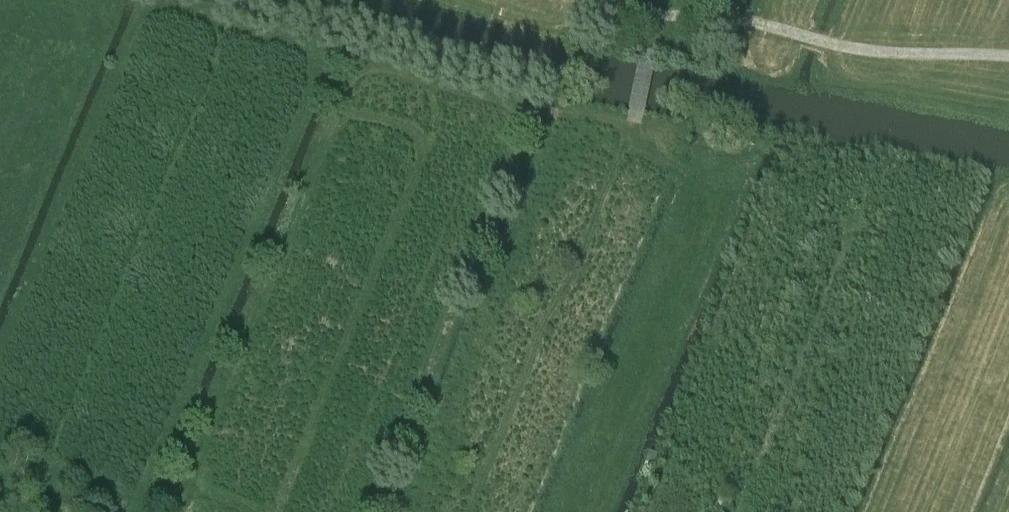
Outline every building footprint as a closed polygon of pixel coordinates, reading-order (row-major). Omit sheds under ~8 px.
[(721,496),(716,509),(722,511),(724,506),(730,508),(733,501),(721,496)]
